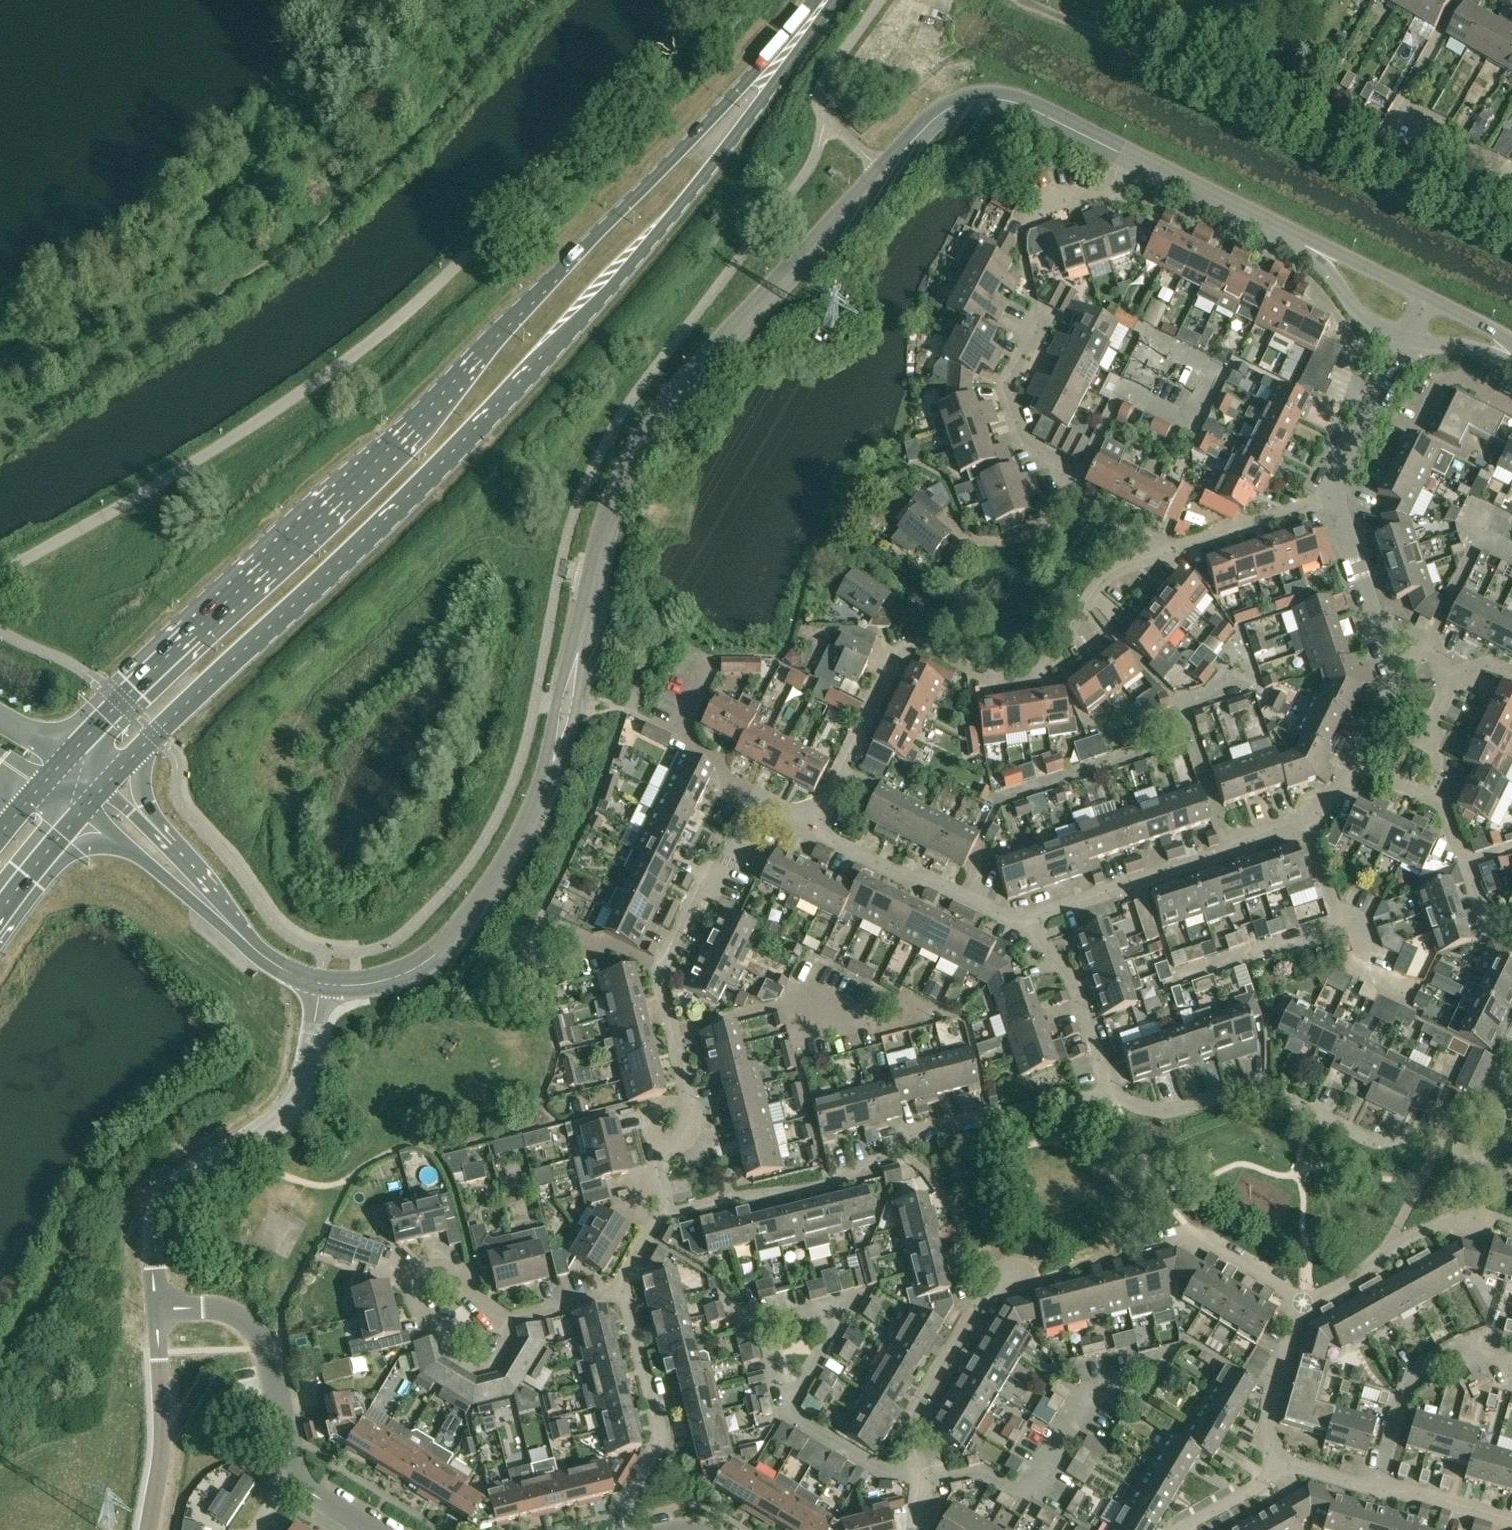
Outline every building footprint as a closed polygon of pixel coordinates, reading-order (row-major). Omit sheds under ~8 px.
[(1414,17),(1424,0),(1396,0),(1393,4),(1414,17)] [(1453,0),(1424,0),(1414,17),(1436,29),(1453,0)] [(1448,37),(1469,49),(1487,17),(1478,12),(1485,0),(1470,0),(1448,37)] [(1487,17),(1469,49),(1488,60),(1511,19),(1511,11),(1506,7),(1497,22),(1487,17)] [(1508,71),(1511,64),(1511,19),(1488,60),(1508,71)] [(1341,31),(1337,38),(1344,42),(1348,36),(1341,31)] [(1341,86),(1349,91),(1357,77),(1349,73),(1341,86)] [(1389,113),(1394,104),(1387,100),(1392,92),(1390,91),(1395,82),(1383,75),(1376,88),(1368,102),(1389,113)] [(1361,97),(1368,102),(1376,88),(1368,84),(1361,97)] [(1485,110),(1468,140),(1479,145),(1494,115),(1485,110)] [(1168,228),(1176,213),(1167,208),(1159,224),(1168,228)] [(1134,253),(1143,258),(1158,228),(1136,217),(1120,222),(1120,220),(1109,224),(1105,210),(1094,213),(1110,261),(1134,253)] [(1087,231),(1077,234),(1088,268),(1110,261),(1094,213),(1082,217),(1087,231)] [(1088,268),(1077,234),(1077,232),(1064,236),(1059,222),(1037,229),(1051,271),(1063,267),(1065,274),(1087,267),(1087,269),(1088,268)] [(1191,239),(1200,243),(1207,228),(1198,223),(1191,239)] [(1159,227),(1158,228),(1143,258),(1143,259),(1162,269),(1178,236),(1159,227)] [(1207,247),(1215,232),(1207,228),(1200,243),(1207,247)] [(1003,235),(992,255),(979,249),(968,269),(999,286),(1012,293),(1018,283),(1005,276),(1010,265),(1003,261),(1014,241),(1003,235)] [(1162,269),(1182,278),(1198,246),(1178,236),(1162,269)] [(1246,247),(1237,243),(1230,257),(1239,261),(1246,247)] [(1182,278),(1201,288),(1217,256),(1198,246),(1182,278)] [(1254,251),(1246,247),(1239,261),(1247,265),(1254,251)] [(1201,288),(1202,288),(1198,298),(1199,298),(1199,297),(1216,306),(1216,307),(1237,266),(1217,256),(1201,288)] [(1285,266),(1276,262),(1268,276),(1277,281),(1283,269),(1285,266)] [(1256,275),(1237,266),(1216,307),(1217,307),(1216,308),(1235,317),(1236,314),(1237,314),(1256,275)] [(968,269),(958,288),(1002,312),(1007,303),(994,296),(999,286),(968,269)] [(1283,289),(1291,273),(1283,269),(1277,281),(1278,281),(1276,285),(1283,289)] [(1237,314),(1256,324),(1275,285),(1256,275),(1237,314)] [(1303,300),(1309,285),(1300,281),(1293,295),(1303,300)] [(1044,303),(1055,309),(1065,289),(1054,283),(1044,303)] [(1116,289),(1122,301),(1131,285),(1116,289)] [(1276,285),(1275,285),(1256,324),(1276,334),(1291,302),(1272,292),(1276,285)] [(947,309),(963,318),(979,326),(979,325),(984,315),(997,322),(1002,312),(958,288),(947,309)] [(1103,320),(1070,303),(1075,294),(1065,289),(1055,309),(1079,321),(1074,330),(1077,332),(1106,347),(1117,327),(1116,327),(1117,325),(1110,321),(1109,323),(1103,320)] [(1276,334),(1295,343),(1310,311),(1291,302),(1276,334)] [(1111,304),(1103,320),(1109,323),(1110,321),(1118,308),(1111,304)] [(1131,332),(1133,330),(1138,320),(1128,315),(1130,312),(1120,306),(1119,308),(1118,308),(1110,321),(1117,325),(1131,332)] [(1295,343),(1314,353),(1330,321),(1310,311),(1295,343)] [(963,318),(953,337),(998,361),(1002,353),(989,345),(995,334),(979,325),(979,326),(963,318)] [(1161,331),(1174,338),(1178,330),(1165,323),(1161,331)] [(1207,328),(1199,345),(1206,349),(1215,332),(1207,328)] [(1058,336),(1053,345),(1098,368),(1108,348),(1106,347),(1077,332),(1072,343),(1058,336)] [(949,362),(947,384),(971,385),(972,377),(979,364),(992,371),(998,361),(953,337),(942,358),(949,362)] [(1192,338),(1188,346),(1195,349),(1199,341),(1192,338)] [(1062,362),(1056,372),(1087,388),(1098,368),(1053,345),(1048,355),(1062,362)] [(1246,346),(1240,359),(1252,365),(1259,351),(1246,346)] [(1214,358),(1224,362),(1227,356),(1226,351),(1218,348),(1214,358)] [(1244,378),(1249,369),(1235,362),(1230,371),(1244,378)] [(1037,376),(1032,385),(1076,408),(1087,388),(1056,372),(1051,383),(1037,376)] [(938,406),(946,430),(994,414),(990,404),(975,408),(971,394),(971,385),(947,384),(946,404),(938,406)] [(1308,399),(1277,384),(1267,403),(1299,419),(1308,399)] [(1065,430),(1076,408),(1032,385),(1027,395),(1041,402),(1035,413),(1055,423),(1045,443),(1057,449),(1066,430),(1065,430)] [(1487,407),(1474,401),(1454,391),(1433,435),(1461,449),(1469,433),(1473,435),(1487,407)] [(1240,404),(1219,393),(1215,401),(1229,408),(1237,412),(1240,404)] [(1225,417),(1229,408),(1215,401),(1211,410),(1225,417)] [(1124,402),(1117,416),(1126,420),(1133,406),(1124,402)] [(1289,439),(1299,419),(1267,403),(1261,414),(1249,408),(1245,417),(1257,423),(1289,439)] [(1487,407),(1473,435),(1505,450),(1505,451),(1511,437),(1511,420),(1487,407)] [(946,430),(954,452),(986,441),(982,429),(997,424),(994,414),(946,430)] [(1164,422),(1155,417),(1149,431),(1157,435),(1164,422)] [(1172,425),(1164,422),(1157,435),(1165,439),(1172,425)] [(1205,422),(1197,438),(1196,441),(1218,451),(1217,451),(1228,456),(1230,451),(1217,445),(1218,441),(1221,443),(1226,432),(1205,422)] [(1257,423),(1248,442),(1279,458),(1289,439),(1257,423)] [(1057,449),(1067,454),(1077,436),(1066,430),(1057,449)] [(1440,451),(1407,435),(1397,455),(1431,471),(1440,451)] [(1067,454),(1077,459),(1078,460),(1088,442),(1077,436),(1067,454)] [(1505,451),(1505,450),(1496,468),(1511,475),(1511,437),(1505,451)] [(971,483),(981,479),(1012,468),(1005,446),(990,451),(986,441),(954,452),(961,473),(967,471),(971,483)] [(1192,448),(1206,455),(1214,459),(1217,451),(1218,451),(1196,441),(1192,448)] [(1231,456),(1231,457),(1270,477),(1279,458),(1248,442),(1239,460),(1231,456)] [(1104,493),(1124,503),(1139,471),(1130,467),(1136,455),(1125,450),(1120,462),(1104,493)] [(1100,452),(1084,483),(1104,493),(1120,462),(1100,452)] [(1397,455),(1387,475),(1421,491),(1431,471),(1397,455)] [(1221,477),(1253,493),(1258,495),(1261,490),(1263,491),(1270,477),(1231,457),(1221,477)] [(981,479),(988,501),(1035,484),(1032,475),(1018,480),(1014,468),(1012,468),(981,479)] [(1124,503),(1143,513),(1159,481),(1139,471),(1124,503)] [(1492,477),(1481,471),(1477,479),(1488,484),(1492,477)] [(1408,518),(1421,491),(1387,475),(1378,494),(1390,500),(1383,517),(1408,518)] [(1233,520),(1238,510),(1243,513),(1253,493),(1221,477),(1211,496),(1205,493),(1199,504),(1233,520)] [(1181,483),(1177,490),(1159,481),(1143,513),(1163,522),(1165,517),(1176,523),(1193,489),(1181,483)] [(1039,495),(1035,484),(988,501),(996,523),(999,522),(1003,534),(1026,526),(1022,514),(1028,512),(1024,500),(1039,495)] [(1457,493),(1467,498),(1471,491),(1460,486),(1457,493)] [(912,501),(917,506),(899,527),(901,529),(890,541),(908,553),(915,551),(920,545),(931,555),(949,534),(934,521),(942,511),(920,492),(912,501)] [(1499,494),(1493,505),(1501,509),(1506,498),(1499,494)] [(1375,537),(1382,558),(1418,546),(1408,518),(1383,517),(1388,532),(1375,537)] [(1322,529),(1311,533),(1309,527),(1288,534),(1299,569),(1320,562),(1322,568),(1333,565),(1322,529)] [(1279,575),(1299,569),(1288,534),(1267,540),(1279,575)] [(1258,582),(1279,575),(1267,540),(1247,547),(1258,582)] [(1464,553),(1462,545),(1450,549),(1453,557),(1464,553)] [(1382,558),(1389,578),(1425,567),(1418,546),(1382,558)] [(1237,588),(1258,582),(1247,547),(1226,553),(1237,588)] [(1484,566),(1489,555),(1482,552),(1477,563),(1484,566)] [(1237,588),(1226,553),(1205,560),(1216,595),(1237,588)] [(1504,576),(1509,565),(1502,561),(1496,572),(1504,576)] [(1396,600),(1409,595),(1415,612),(1434,595),(1425,567),(1389,578),(1396,600)] [(867,628),(888,628),(895,619),(880,609),(889,595),(854,571),(838,595),(873,619),(867,628)] [(1179,571),(1165,589),(1193,610),(1207,593),(1179,571)] [(1165,589),(1152,605),(1169,618),(1180,627),(1193,610),(1165,589)] [(1463,591),(1446,624),(1466,634),(1483,601),(1463,591)] [(1299,593),(1286,597),(1290,607),(1303,603),(1299,593)] [(1415,612),(1432,620),(1442,599),(1434,595),(1415,612)] [(1273,601),(1276,612),(1290,607),(1286,597),(1273,601)] [(1328,599),(1293,610),(1299,632),(1335,620),(1328,599)] [(1466,634),(1485,643),(1502,610),(1483,601),(1466,634)] [(1152,605),(1139,622),(1146,628),(1166,644),(1180,627),(1169,618),(1152,605)] [(1248,621),(1261,616),(1258,606),(1245,610),(1248,621)] [(1235,625),(1248,621),(1245,610),(1232,614),(1235,625)] [(1505,653),(1511,639),(1511,615),(1502,610),(1485,643),(1505,653)] [(1299,632),(1306,652),(1342,640),(1335,620),(1299,632)] [(1125,640),(1152,662),(1157,655),(1168,663),(1176,652),(1166,644),(1146,628),(1139,622),(1125,640)] [(1228,639),(1234,631),(1222,622),(1216,629),(1228,639)] [(814,678),(828,684),(839,690),(845,679),(857,685),(867,665),(866,664),(872,651),(870,650),(877,637),(857,628),(840,627),(837,634),(841,636),(835,650),(829,647),(814,678)] [(1223,646),(1228,639),(1216,629),(1211,636),(1223,646)] [(1262,634),(1248,639),(1251,647),(1265,643),(1262,634)] [(1253,656),(1268,651),(1279,648),(1277,640),(1265,643),(1251,647),(1253,656)] [(1306,652),(1313,672),(1348,660),(1342,640),(1306,652)] [(1197,669),(1209,679),(1215,672),(1210,668),(1218,658),(1202,645),(1195,654),(1191,651),(1185,651),(1181,652),(1179,655),(1197,669)] [(1118,646),(1101,659),(1122,687),(1140,674),(1118,646)] [(784,659),(792,667),(799,661),(799,657),(792,651),(784,659)] [(1373,684),(1368,668),(1358,671),(1354,658),(1348,660),(1313,672),(1313,673),(1324,670),(1329,686),(1322,701),(1311,695),(1310,696),(1344,713),(1350,716),(1359,697),(1357,696),(1361,688),(1373,684)] [(761,675),(761,659),(752,660),(752,674),(752,675),(761,675)] [(1101,659),(1083,673),(1095,688),(1105,700),(1122,687),(1101,659)] [(743,675),(752,675),(752,674),(752,660),(743,660),(743,675)] [(933,702),(943,682),(950,685),(956,673),(942,667),(937,679),(911,666),(902,686),(933,702)] [(1192,676),(1203,685),(1204,686),(1209,679),(1197,669),(1192,676)] [(784,684),(793,688),(800,674),(791,670),(784,684)] [(1087,714),(1105,700),(1095,688),(1083,673),(1066,686),(1087,714)] [(808,678),(800,674),(793,688),(801,692),(808,678)] [(1275,676),(1261,680),(1264,689),(1278,685),(1275,676)] [(1492,704),(1511,713),(1511,689),(1502,684),(1492,704)] [(902,686),(892,705),(924,721),(933,702),(902,686)] [(839,694),(830,689),(823,703),(832,707),(839,694)] [(1074,719),(1068,720),(1064,690),(1042,694),(1047,729),(1049,738),(1076,734),(1074,719)] [(1171,708),(1166,693),(1157,696),(1153,691),(1146,696),(1146,695),(1136,702),(1150,720),(1162,710),(1171,708)] [(1274,691),(1269,699),(1283,706),(1287,698),(1274,691)] [(700,726),(721,736),(737,705),(716,694),(700,726)] [(863,705),(839,694),(832,707),(857,719),(863,705)] [(1042,694),(1020,697),(1026,732),(1047,729),(1042,694)] [(1234,699),(1239,713),(1248,710),(1243,696),(1234,699)] [(1335,732),(1344,713),(1310,696),(1301,715),(1335,732)] [(1006,743),(1005,735),(1026,732),(1020,697),(999,700),(1005,743),(1006,743)] [(1239,713),(1234,699),(1225,702),(1230,716),(1239,713)] [(1279,715),(1283,706),(1269,699),(1265,707),(1279,715)] [(977,704),(982,739),(984,747),(1005,743),(999,700),(977,704)] [(752,701),(748,710),(737,705),(721,736),(738,745),(734,753),(735,754),(756,714),(755,714),(760,705),(752,701)] [(1482,723),(1511,737),(1511,713),(1492,704),(1482,723)] [(933,725),(924,721),(892,705),(882,724),(914,740),(920,728),(929,733),(933,725)] [(1206,723),(1201,710),(1192,713),(1196,726),(1206,723)] [(735,754),(755,764),(771,732),(753,723),(757,715),(756,714),(735,754)] [(1301,715),(1292,733),(1325,750),(1335,732),(1301,715)] [(667,748),(667,747),(673,736),(647,723),(641,735),(667,748)] [(1473,742),(1511,761),(1511,737),(1482,723),(1473,742)] [(866,757),(887,767),(893,755),(905,760),(914,765),(918,755),(909,750),(914,740),(882,724),(866,757)] [(978,741),(976,729),(965,730),(967,743),(978,741)] [(1143,744),(1138,730),(1138,729),(1130,732),(1134,746),(1143,744)] [(755,764),(774,773),(790,742),(771,732),(755,764)] [(1126,749),(1134,746),(1130,732),(1121,735),(1126,749)] [(1327,785),(1335,770),(1324,765),(1330,753),(1325,750),(1292,733),(1291,734),(1302,740),(1294,754),(1278,760),(1274,750),(1273,750),(1285,785),(1286,791),(1307,784),(1307,782),(1314,779),(1327,785)] [(1166,740),(1169,750),(1184,745),(1181,735),(1166,740)] [(980,754),(978,741),(967,743),(969,756),(980,754)] [(774,773),(794,783),(810,752),(790,742),(774,773)] [(1506,782),(1511,769),(1511,761),(1473,742),(1463,762),(1478,769),(1508,783),(1506,782)] [(995,746),(997,764),(1014,762),(1012,744),(995,746)] [(626,750),(617,747),(613,760),(623,763),(626,750)] [(1273,750),(1253,756),(1265,792),(1285,785),(1273,750)] [(829,761),(810,752),(794,783),(814,793),(829,761)] [(681,753),(672,772),(704,789),(714,769),(681,753)] [(1056,772),(1065,770),(1060,755),(1051,758),(1056,772)] [(1253,756),(1233,763),(1245,798),(1265,792),(1253,756)] [(1047,775),(1056,772),(1051,758),(1043,761),(1047,775)] [(1463,762),(1463,763),(1476,769),(1467,787),(1498,803),(1508,783),(1478,769),(1463,762)] [(1212,770),(1223,805),(1245,798),(1233,763),(1212,770)] [(1014,786),(1023,783),(1018,769),(1010,771),(1014,786)] [(1006,789),(1014,786),(1010,771),(1001,774),(1006,789)] [(672,772),(662,791),(695,808),(704,789),(672,772)] [(607,775),(604,788),(614,791),(618,778),(607,775)] [(863,818),(878,825),(874,831),(886,837),(905,798),(879,785),(863,818)] [(986,803),(991,792),(992,791),(982,786),(976,798),(986,803)] [(1211,822),(1199,786),(1179,793),(1190,829),(1211,822)] [(1488,823),(1498,803),(1467,787),(1457,807),(1488,823)] [(604,788),(600,801),(610,804),(614,791),(604,788)] [(1068,801),(1063,788),(1053,792),(1058,805),(1068,801)] [(662,791),(652,811),(686,827),(695,808),(662,791)] [(1179,793),(1158,800),(1169,835),(1190,829),(1179,793)] [(1035,797),(1030,799),(1035,813),(1031,814),(1032,818),(1048,813),(1042,795),(1035,797)] [(899,835),(913,842),(929,810),(905,798),(886,837),(896,842),(899,835)] [(1035,813),(1030,799),(1022,802),(1026,815),(1031,814),(1035,813)] [(1357,803),(1347,824),(1337,819),(1328,839),(1322,841),(1321,843),(1336,850),(1343,835),(1362,844),(1382,802),(1376,799),(1371,810),(1357,803)] [(1158,800),(1138,806),(1149,842),(1169,835),(1158,800)] [(1016,819),(1026,815),(1022,802),(1012,805),(1016,819)] [(1362,844),(1381,853),(1396,822),(1385,816),(1390,805),(1382,802),(1362,844)] [(1108,856),(1128,849),(1117,813),(1116,814),(1112,803),(1093,809),(1096,819),(1108,856)] [(1128,849),(1149,842),(1138,806),(1117,813),(1128,849)] [(640,815),(648,819),(642,831),(676,847),(686,827),(652,811),(652,812),(643,807),(640,815)] [(1104,881),(1100,869),(1097,859),(1108,856),(1096,819),(1095,819),(1092,809),(1071,816),(1078,837),(1079,837),(1091,872),(1095,884),(1104,881)] [(913,842),(927,849),(924,856),(934,861),(953,822),(929,810),(913,842)] [(602,820),(593,816),(587,828),(596,833),(602,820)] [(1409,828),(1396,822),(1381,853),(1400,863),(1421,820),(1415,817),(1409,828)] [(1437,842),(1423,835),(1428,824),(1421,820),(1400,863),(1422,873),(1437,842)] [(963,867),(964,865),(979,834),(953,822),(934,861),(945,866),(948,859),(963,867)] [(992,825),(986,838),(994,842),(1001,829),(992,825)] [(786,829),(779,842),(787,847),(794,833),(786,829)] [(666,867),(667,866),(676,847),(642,831),(633,851),(642,855),(643,854),(666,867)] [(1209,848),(1219,845),(1214,831),(1204,834),(1209,848)] [(590,836),(585,833),(579,845),(585,846),(590,836)] [(1498,833),(1489,836),(1493,848),(1502,844),(1498,833)] [(1079,837),(1078,837),(1058,844),(1062,855),(1070,879),(1091,872),(1079,837)] [(1177,859),(1186,856),(1181,842),(1173,845),(1177,859)] [(1058,844),(1038,850),(1049,886),(1070,879),(1062,855),(1058,844)] [(810,858),(818,861),(825,848),(817,845),(810,858)] [(1168,862),(1177,859),(1173,845),(1163,848),(1168,862)] [(1304,845),(1296,848),(1296,847),(1275,854),(1289,898),(1314,889),(1311,879),(1306,880),(1300,860),(1308,857),(1304,845)] [(777,848),(763,875),(760,881),(779,891),(796,857),(777,848)] [(834,853),(825,848),(818,861),(827,866),(834,853)] [(1038,850),(1018,857),(1025,879),(1030,892),(1049,886),(1038,850)] [(676,870),(667,866),(666,867),(643,854),(642,855),(633,851),(624,870),(633,874),(666,891),(676,870)] [(1275,854),(1255,861),(1265,895),(1285,888),(1288,898),(1289,898),(1275,854)] [(1140,856),(1131,859),(1136,872),(1145,870),(1140,856)] [(794,912),(800,901),(799,900),(815,867),(796,857),(779,891),(790,896),(784,907),(794,912)] [(1008,899),(1030,892),(1025,879),(1018,857),(996,864),(1008,899)] [(1501,872),(1511,869),(1507,858),(1498,861),(1501,872)] [(1126,875),(1136,872),(1131,859),(1122,862),(1126,875)] [(1255,861),(1234,868),(1244,901),(1265,895),(1255,861)] [(848,876),(855,880),(853,885),(835,877),(819,910),(839,920),(843,912),(843,911),(855,886),(859,877),(864,868),(855,863),(848,876)] [(799,900),(800,901),(819,910),(835,877),(815,867),(799,900)] [(1236,915),(1233,905),(1244,901),(1234,868),(1213,874),(1227,918),(1236,915)] [(633,874),(623,894),(656,910),(666,891),(633,874)] [(678,886),(687,891),(693,878),(684,874),(678,886)] [(1213,874),(1192,881),(1206,924),(1227,918),(1213,874)] [(1462,876),(1449,881),(1415,893),(1423,914),(1456,903),(1452,890),(1466,885),(1462,876)] [(852,915),(862,920),(879,887),(859,877),(855,886),(843,911),(843,912),(839,920),(848,924),(852,915)] [(1182,922),(1203,915),(1206,924),(1192,881),(1171,888),(1182,922)] [(862,920),(882,929),(898,896),(879,887),(862,920)] [(939,894),(926,888),(921,897),(934,904),(939,894)] [(1151,894),(1162,928),(1182,922),(1171,888),(1151,894)] [(647,929),(656,910),(623,894),(616,890),(607,909),(614,913),(647,929)] [(562,906),(579,913),(585,900),(568,892),(562,906)] [(882,929),(901,939),(917,906),(898,896),(882,929)] [(670,901),(664,914),(673,919),(680,905),(670,901)] [(948,911),(960,917),(965,907),(953,901),(948,911)] [(1389,914),(1386,903),(1381,903),(1380,905),(1375,917),(1374,919),(1389,914)] [(1474,910),(1460,915),(1456,903),(1423,914),(1430,934),(1476,919),(1474,910)] [(901,939),(920,949),(937,916),(917,906),(901,939)] [(977,913),(965,907),(960,917),(973,923),(977,913)] [(721,910),(712,930),(745,946),(755,926),(721,910)] [(604,933),(637,949),(647,929),(614,913),(604,933)] [(668,930),(673,919),(664,914),(659,926),(668,930)] [(920,949),(940,958),(956,925),(937,916),(920,949)] [(1278,934),(1286,931),(1282,919),(1274,921),(1278,934)] [(1478,925),(1476,919),(1430,934),(1437,955),(1470,944),(1466,930),(1478,925)] [(762,929),(774,935),(779,926),(766,920),(762,929)] [(1270,937),(1278,934),(1274,921),(1266,924),(1270,937)] [(1107,922),(1074,934),(1081,956),(1125,941),(1122,931),(1111,935),(1107,922)] [(1157,930),(1154,922),(1141,926),(1144,934),(1157,930)] [(940,958),(960,968),(976,935),(956,925),(940,958)] [(712,930),(702,950),(735,966),(745,946),(712,930)] [(1159,938),(1157,930),(1144,934),(1146,942),(1159,938)] [(1237,947),(1246,944),(1242,932),(1233,935),(1237,947)] [(988,985),(1009,966),(990,956),(996,945),(976,935),(960,968),(954,979),(963,984),(968,972),(978,977),(977,980),(988,985)] [(1229,950),(1237,947),(1233,935),(1224,938),(1229,950)] [(1386,951),(1398,956),(1403,945),(1392,940),(1386,951)] [(1492,966),(1487,977),(1511,989),(1511,965),(1507,962),(1511,952),(1511,951),(1490,940),(1480,960),(1492,966)] [(1081,956),(1088,976),(1122,965),(1117,952),(1128,949),(1125,941),(1081,956)] [(645,942),(641,951),(654,957),(659,949),(645,942)] [(816,952),(821,954),(825,946),(826,943),(823,942),(819,944),(816,952)] [(1221,942),(1208,945),(1211,959),(1224,956),(1221,942)] [(1152,945),(1154,953),(1163,950),(1160,943),(1152,945)] [(787,952),(800,958),(804,949),(791,944),(787,952)] [(1195,961),(1205,958),(1201,945),(1191,948),(1195,961)] [(825,946),(821,954),(820,956),(833,962),(838,953),(825,946)] [(1183,951),(1188,963),(1195,961),(1191,948),(1183,951)] [(1462,948),(1459,955),(1465,957),(1468,955),(1470,949),(1462,948)] [(693,969),(726,985),(735,990),(744,970),(735,966),(702,950),(693,969)] [(852,960),(847,969),(859,975),(864,965),(852,960)] [(1170,971),(1167,962),(1154,966),(1157,975),(1170,971)] [(1448,981),(1453,969),(1438,962),(1432,974),(1448,981)] [(1395,964),(1391,973),(1404,976),(1407,969),(1395,964)] [(876,971),(864,965),(859,975),(872,981),(876,971)] [(1088,976),(1095,996),(1129,985),(1122,965),(1088,976)] [(993,995),(1000,1016),(1036,1004),(1028,982),(1016,986),(1009,966),(988,985),(991,996),(993,995)] [(597,976),(603,997),(639,989),(634,967),(597,976)] [(717,1004),(726,985),(693,969),(684,988),(717,1004)] [(1172,979),(1170,971),(1157,975),(1160,983),(1172,979)] [(1420,971),(1416,979),(1423,982),(1427,975),(1420,971)] [(570,973),(556,977),(558,986),(572,983),(570,973)] [(777,975),(773,984),(784,989),(788,981),(777,975)] [(1429,999),(1439,979),(1432,975),(1422,996),(1429,999)] [(1466,991),(1509,1012),(1511,1005),(1511,989),(1487,977),(1481,989),(1470,983),(1466,991)] [(544,980),(546,990),(556,988),(554,978),(544,980)] [(1199,980),(1191,983),(1195,996),(1203,993),(1199,980)] [(778,1000),(784,989),(773,984),(766,981),(761,992),(755,988),(750,996),(763,1003),(778,1000)] [(1139,981),(1129,985),(1095,996),(1102,1017),(1136,1006),(1131,993),(1142,989),(1139,981)] [(923,995),(936,1001),(943,988),(930,982),(923,995)] [(1372,988),(1364,984),(1359,996),(1367,1000),(1372,988)] [(1499,1031),(1509,1012),(1466,991),(1456,986),(1453,993),(1462,998),(1456,1010),(1499,1031)] [(1171,990),(1172,994),(1177,1009),(1185,1006),(1179,987),(1171,990)] [(1380,991),(1372,988),(1367,1000),(1374,1004),(1380,991)] [(603,997),(608,1018),(644,1010),(639,989),(603,997)] [(734,1004),(743,1008),(750,995),(741,991),(734,1004)] [(1053,997),(1056,1006),(1070,1001),(1067,992),(1053,997)] [(1225,1016),(1236,1049),(1239,1057),(1257,1051),(1257,1043),(1250,1019),(1261,1016),(1254,993),(1235,999),(1239,1011),(1225,1016)] [(1427,1000),(1417,995),(1413,1004),(1423,1009),(1427,1000)] [(1160,997),(1151,1000),(1155,1013),(1164,1010),(1160,997)] [(1277,1031),(1291,1037),(1286,1049),(1292,1052),(1303,1030),(1312,1009),(1292,999),(1277,1031)] [(1147,1016),(1155,1013),(1151,1000),(1143,1003),(1147,1016)] [(1000,1016),(1007,1036),(1042,1024),(1036,1004),(1000,1016)] [(1407,1010),(1401,1007),(1395,1019),(1402,1022),(1407,1010)] [(1239,1057),(1236,1049),(1225,1016),(1213,1020),(1209,1009),(1201,1011),(1216,1056),(1218,1064),(1239,1057)] [(1304,1044),(1317,1050),(1332,1019),(1312,1009),(1303,1030),(1292,1052),(1299,1055),(1304,1044)] [(608,1018),(613,1039),(649,1031),(644,1010),(608,1018)] [(1337,1010),(1333,1019),(1332,1019),(1317,1050),(1335,1059),(1331,1067),(1334,1061),(1335,1061),(1347,1036),(1349,1037),(1353,1029),(1340,1022),(1344,1013),(1337,1010)] [(1417,1014),(1410,1011),(1407,1010),(1402,1022),(1411,1026),(1417,1014)] [(1447,1029),(1489,1050),(1499,1031),(1456,1010),(1447,1029)] [(1196,1025),(1184,1029),(1195,1063),(1216,1056),(1201,1011),(1192,1014),(1196,1025)] [(783,1012),(772,1014),(776,1028),(786,1025),(783,1012)] [(561,1016),(552,1018),(552,1019),(555,1031),(565,1029),(561,1016)] [(735,1024),(699,1033),(705,1055),(741,1046),(735,1024)] [(1007,1036),(1014,1056),(1049,1044),(1042,1024),(1007,1036)] [(1444,1034),(1424,1024),(1420,1033),(1433,1039),(1431,1043),(1439,1046),(1444,1034)] [(1064,1029),(1067,1038),(1080,1034),(1078,1025),(1064,1029)] [(568,1042),(565,1029),(555,1031),(558,1045),(568,1042)] [(1184,1029),(1163,1036),(1174,1070),(1195,1063),(1184,1029)] [(613,1039),(618,1060),(655,1052),(649,1031),(613,1039)] [(1453,1038),(1444,1034),(1439,1046),(1447,1050),(1453,1038)] [(1163,1036),(1143,1042),(1154,1076),(1174,1070),(1163,1036)] [(1331,1067),(1351,1077),(1366,1047),(1349,1039),(1349,1037),(1347,1036),(1335,1061),(1334,1061),(1331,1067)] [(794,1055),(790,1041),(779,1044),(783,1057),(794,1055)] [(1061,1041),(1049,1044),(1014,1056),(1021,1077),(1068,1061),(1066,1057),(1061,1041)] [(1122,1050),(1113,1053),(1117,1066),(1126,1062),(1133,1083),(1154,1076),(1143,1042),(1122,1049),(1122,1050)] [(976,1046),(979,1056),(987,1053),(984,1044),(976,1046)] [(1071,1055),(1072,1060),(1087,1054),(1085,1045),(1070,1050),(1071,1055)] [(705,1055),(710,1076),(756,1064),(756,1063),(746,1066),(741,1046),(705,1055)] [(1351,1077),(1372,1086),(1380,1070),(1386,1056),(1366,1047),(1351,1077)] [(1473,1048),(1469,1057),(1492,1068),(1496,1060),(1473,1048)] [(969,1094),(981,1091),(970,1049),(943,1056),(952,1090),(967,1086),(969,1094)] [(618,1060),(624,1081),(660,1072),(655,1052),(618,1060)] [(797,1067),(796,1066),(794,1055),(783,1057),(786,1070),(797,1067)] [(943,1056),(916,1062),(927,1105),(938,1102),(936,1094),(952,1090),(943,1056)] [(1372,1086),(1373,1087),(1368,1097),(1374,1100),(1375,1103),(1385,1108),(1399,1078),(1405,1065),(1386,1056),(1380,1070),(1372,1086)] [(1469,1057),(1464,1066),(1487,1077),(1492,1068),(1469,1057)] [(562,1061),(565,1073),(575,1071),(572,1059),(562,1061)] [(900,1103),(913,1100),(915,1107),(927,1105),(916,1062),(889,1069),(892,1082),(893,1082),(898,1104),(899,1104),(902,1116),(903,1116),(900,1103)] [(720,1074),(725,1095),(761,1085),(756,1064),(710,1076),(720,1074)] [(1407,1115),(1412,1105),(1426,1074),(1405,1065),(1399,1078),(1385,1108),(1397,1113),(1400,1112),(1407,1115)] [(1464,1066),(1460,1075),(1483,1086),(1487,1077),(1464,1066)] [(891,1082),(866,1088),(876,1130),(888,1128),(886,1120),(902,1116),(899,1104),(898,1104),(893,1082),(892,1082),(889,1069),(888,1069),(891,1082)] [(579,1085),(575,1071),(565,1073),(569,1087),(579,1085)] [(629,1103),(652,1097),(665,1094),(660,1072),(624,1081),(629,1103)] [(1446,1084),(1426,1074),(1412,1105),(1432,1114),(1446,1084)] [(1455,1085),(1478,1096),(1483,1086),(1460,1075),(1455,1085)] [(804,1097),(801,1084),(790,1086),(793,1100),(804,1097)] [(725,1095),(731,1116),(766,1107),(766,1104),(761,1085),(725,1095)] [(848,1130),(863,1126),(865,1133),(876,1130),(866,1088),(839,1095),(848,1130)] [(987,1091),(990,1106),(999,1104),(995,1089),(987,1091)] [(812,1102),(822,1144),(834,1141),(833,1134),(848,1130),(839,1095),(812,1102)] [(807,1110),(804,1097),(793,1100),(796,1112),(807,1110)] [(572,1103),(576,1117),(586,1114),(582,1101),(572,1103)] [(731,1116),(736,1136),(772,1127),(768,1113),(777,1111),(775,1103),(766,1104),(766,1107),(731,1116)] [(915,1108),(918,1115),(929,1112),(927,1105),(915,1108)] [(589,1119),(565,1125),(568,1138),(582,1134),(588,1156),(622,1148),(616,1123),(592,1129),(589,1119)] [(804,1141),(814,1139),(811,1125),(800,1128),(804,1141)] [(736,1136),(741,1158),(777,1148),(777,1147),(772,1127),(736,1136)] [(864,1134),(867,1145),(880,1142),(877,1131),(864,1134)] [(523,1136),(526,1149),(538,1146),(535,1133),(523,1136)] [(514,1139),(492,1144),(495,1156),(517,1151),(514,1139)] [(782,1169),(779,1157),(788,1155),(786,1145),(777,1147),(777,1148),(741,1158),(746,1178),(782,1169)] [(819,1161),(816,1147),(806,1149),(809,1163),(819,1161)] [(579,1183),(582,1195),(607,1188),(604,1179),(629,1173),(622,1148),(588,1156),(594,1179),(579,1183)] [(453,1171),(456,1185),(486,1179),(482,1162),(470,1165),(466,1151),(443,1157),(453,1171)] [(899,1164),(890,1166),(895,1184),(903,1182),(899,1164)] [(886,1186),(892,1185),(895,1184),(890,1166),(882,1168),(886,1186)] [(610,1201),(607,1188),(582,1195),(585,1207),(610,1201)] [(876,1198),(869,1199),(867,1191),(842,1197),(851,1230),(875,1224),(872,1213),(880,1211),(876,1198)] [(449,1195),(438,1197),(413,1204),(421,1238),(446,1232),(450,1246),(461,1243),(449,1195)] [(899,1228),(931,1220),(925,1196),(893,1205),(899,1228)] [(842,1197),(819,1203),(827,1236),(851,1230),(842,1197)] [(819,1203),(796,1209),(804,1242),(807,1252),(830,1246),(827,1236),(819,1203)] [(396,1244),(421,1238),(413,1204),(388,1210),(396,1244)] [(796,1209),(772,1214),(780,1247),(804,1242),(796,1209)] [(598,1210),(585,1232),(615,1251),(628,1228),(598,1210)] [(732,1249),(754,1243),(749,1220),(750,1220),(748,1211),(724,1217),(732,1249)] [(772,1214),(750,1220),(749,1220),(754,1243),(756,1254),(780,1247),(772,1214)] [(698,1256),(707,1253),(708,1255),(732,1249),(724,1217),(700,1223),(700,1224),(679,1229),(683,1245),(689,1244),(691,1254),(698,1256)] [(899,1228),(905,1252),(937,1244),(931,1220),(899,1228)] [(481,1270),(491,1267),(497,1292),(522,1285),(510,1236),(485,1243),(480,1225),(471,1228),(475,1245),(481,1270)] [(657,1240),(666,1245),(671,1247),(676,1239),(672,1236),(675,1231),(665,1225),(657,1240)] [(545,1227),(510,1236),(522,1285),(547,1279),(541,1255),(552,1253),(545,1227)] [(585,1232),(571,1254),(602,1273),(615,1251),(585,1232)] [(1490,1250),(1483,1273),(1484,1273),(1483,1276),(1504,1282),(1511,1253),(1511,1242),(1494,1236),(1490,1250)] [(361,1238),(357,1249),(357,1250),(381,1258),(385,1246),(361,1238)] [(1461,1241),(1444,1250),(1462,1281),(1463,1281),(1457,1271),(1464,1267),(1461,1241)] [(1464,1267),(1472,1269),(1479,1246),(1461,1241),(1464,1267)] [(905,1252),(911,1276),(943,1267),(937,1244),(905,1252)] [(669,1254),(654,1245),(646,1259),(661,1268),(669,1254)] [(1472,1269),(1483,1273),(1490,1250),(1479,1246),(1472,1269)] [(1133,1257),(1136,1270),(1141,1269),(1151,1314),(1173,1309),(1171,1299),(1165,1277),(1173,1275),(1176,1249),(1155,1254),(1157,1265),(1144,1268),(1141,1255),(1133,1257)] [(1173,1275),(1179,1279),(1190,1258),(1176,1249),(1173,1275)] [(377,1269),(381,1258),(357,1250),(353,1260),(377,1269)] [(564,1250),(550,1253),(557,1278),(570,1274),(564,1250)] [(1444,1250),(1431,1258),(1427,1251),(1417,1257),(1438,1295),(1462,1281),(1444,1250)] [(869,1252),(868,1252),(858,1255),(862,1270),(873,1268),(869,1252)] [(1511,1285),(1511,1253),(1504,1282),(1511,1285)] [(1181,1300),(1200,1312),(1221,1276),(1212,1271),(1219,1260),(1209,1254),(1202,1265),(1190,1285),(1181,1300)] [(1406,1263),(1410,1269),(1396,1277),(1414,1308),(1438,1295),(1417,1257),(1406,1263)] [(1179,1279),(1190,1285),(1202,1265),(1190,1258),(1179,1279)] [(1112,1264),(1115,1275),(1119,1274),(1128,1310),(1130,1319),(1151,1314),(1141,1269),(1136,1270),(1124,1273),(1121,1261),(1112,1264)] [(1090,1267),(1094,1281),(1098,1280),(1107,1315),(1128,1310),(1119,1274),(1115,1275),(1103,1278),(1100,1265),(1090,1267)] [(1228,1265),(1221,1276),(1200,1312),(1218,1322),(1239,1287),(1231,1282),(1237,1271),(1228,1265)] [(953,1305),(946,1278),(943,1267),(911,1276),(917,1299),(926,1297),(929,1312),(944,1321),(953,1305)] [(867,1286),(877,1283),(873,1268),(862,1270),(867,1286)] [(854,1289),(864,1287),(859,1271),(850,1273),(854,1289)] [(642,1281),(648,1305),(681,1297),(675,1273),(642,1281)] [(1246,1276),(1239,1287),(1218,1322),(1231,1330),(1225,1340),(1231,1343),(1237,1334),(1258,1299),(1258,1298),(1249,1293),(1256,1282),(1246,1276)] [(1379,1278),(1368,1284),(1390,1322),(1414,1308),(1396,1277),(1383,1285),(1379,1278)] [(767,1298),(776,1296),(772,1279),(763,1281),(767,1298)] [(828,1297),(827,1295),(823,1279),(814,1282),(818,1299),(828,1297)] [(1098,1280),(1094,1281),(1077,1285),(1086,1320),(1107,1315),(1098,1280)] [(759,1300),(767,1298),(763,1281),(755,1283),(759,1300)] [(810,1301),(818,1299),(814,1282),(806,1284),(810,1301)] [(352,1293),(358,1318),(394,1309),(388,1284),(352,1293)] [(1358,1290),(1361,1296),(1348,1304),(1365,1335),(1390,1322),(1368,1284),(1358,1290)] [(1077,1285),(1055,1290),(1065,1326),(1086,1320),(1077,1285)] [(1256,1345),(1277,1310),(1268,1304),(1274,1293),(1265,1287),(1258,1298),(1258,1299),(1237,1334),(1256,1345)] [(1055,1290),(1022,1298),(1028,1321),(1040,1319),(1043,1331),(1065,1326),(1055,1290)] [(648,1305),(654,1328),(687,1321),(681,1297),(648,1305)] [(1022,1298),(1005,1303),(1020,1323),(1028,1321),(1022,1298)] [(882,1309),(867,1299),(862,1306),(877,1316),(882,1309)] [(1005,1303),(984,1337),(1020,1359),(1031,1340),(1016,1331),(1020,1323),(1005,1303)] [(1320,1311),(1323,1317),(1335,1338),(1341,1349),(1365,1335),(1348,1304),(1334,1311),(1331,1305),(1320,1311)] [(721,1313),(719,1305),(703,1308),(705,1316),(721,1313)] [(862,1306),(857,1313),(873,1323),(877,1316),(862,1306)] [(606,1307),(573,1315),(579,1340),(612,1332),(606,1307)] [(913,1307),(900,1329),(929,1346),(941,1325),(913,1307)] [(381,1351),(411,1343),(408,1332),(400,1334),(394,1309),(358,1318),(364,1343),(378,1339),(381,1351)] [(723,1321),(721,1313),(705,1316),(708,1325),(723,1321)] [(1323,1317),(1308,1326),(1327,1342),(1335,1338),(1323,1317)] [(555,1336),(551,1320),(540,1323),(545,1339),(555,1336)] [(654,1328),(660,1352),(693,1344),(687,1321),(654,1328)] [(1511,1335),(1511,1333),(1511,1322),(1507,1321),(1504,1333),(1511,1335)] [(1326,1350),(1327,1342),(1308,1326),(1303,1343),(1326,1350)] [(900,1329),(887,1349),(917,1366),(929,1346),(900,1329)] [(579,1340),(582,1355),(571,1358),(573,1366),(618,1354),(612,1332),(579,1340)] [(1083,1357),(1093,1354),(1092,1347),(1092,1346),(1089,1336),(1078,1339),(1083,1357)] [(413,1343),(417,1358),(427,1356),(426,1352),(441,1349),(438,1337),(413,1343)] [(984,1337),(973,1356),(1009,1377),(1020,1359),(984,1337)] [(842,1339),(837,1348),(852,1357),(857,1348),(842,1339)] [(513,1349),(535,1363),(543,1368),(552,1353),(544,1348),(540,1355),(518,1341),(513,1349)] [(759,1352),(756,1343),(739,1347),(741,1356),(759,1352)] [(1093,1354),(1106,1351),(1104,1343),(1092,1346),(1092,1347),(1093,1354)] [(1329,1364),(1323,1362),(1326,1350),(1303,1343),(1299,1356),(1329,1364)] [(666,1376),(676,1373),(699,1368),(698,1366),(709,1364),(707,1355),(703,1353),(696,1355),(693,1344),(660,1352),(666,1376)] [(837,1348),(832,1355),(848,1364),(852,1357),(837,1348)] [(513,1349),(507,1359),(529,1373),(535,1363),(513,1349)] [(887,1349),(875,1370),(904,1388),(917,1366),(887,1349)] [(760,1360),(759,1352),(741,1356),(743,1365),(760,1360)] [(415,1353),(406,1356),(410,1372),(420,1370),(415,1353)] [(1208,1366),(1212,1359),(1202,1353),(1197,1360),(1208,1366)] [(586,1369),(590,1385),(623,1377),(618,1354),(573,1366),(574,1372),(586,1369)] [(430,1392),(435,1383),(436,1384),(450,1361),(440,1355),(425,1377),(420,1374),(415,1383),(430,1392)] [(973,1356),(962,1374),(998,1396),(1009,1377),(973,1356)] [(1325,1379),(1329,1364),(1299,1356),(1295,1371),(1325,1379)] [(321,1367),(325,1384),(352,1376),(349,1359),(321,1367)] [(532,1387),(536,1381),(544,1386),(552,1372),(543,1368),(535,1363),(529,1373),(507,1359),(502,1367),(523,1381),(523,1382),(532,1387)] [(438,1397),(452,1405),(458,1397),(450,1392),(463,1370),(453,1364),(440,1386),(443,1388),(438,1397)] [(676,1373),(682,1396),(715,1388),(709,1364),(698,1366),(699,1368),(676,1373)] [(1256,1385),(1224,1366),(1213,1385),(1245,1404),(1256,1385)] [(473,1376),(463,1370),(450,1392),(458,1397),(452,1405),(466,1413),(471,1405),(473,1376)] [(862,1392),(871,1396),(892,1408),(892,1407),(893,1407),(904,1388),(875,1370),(862,1392)] [(1295,1371),(1290,1389),(1320,1397),(1325,1379),(1295,1371)] [(499,1373),(486,1376),(494,1401),(492,1402),(495,1411),(510,1407),(508,1397),(515,1395),(521,1385),(499,1372),(499,1373)] [(749,1386),(766,1382),(763,1372),(746,1376),(749,1386)] [(962,1374),(951,1392),(987,1414),(998,1396),(962,1374)] [(486,1376),(477,1378),(475,1405),(479,1415),(495,1411),(492,1402),(494,1401),(486,1376)] [(590,1385),(596,1409),(629,1401),(623,1377),(590,1385)] [(1162,1379),(1158,1387),(1165,1391),(1170,1383),(1162,1379)] [(817,1381),(812,1389),(828,1398),(833,1390),(817,1381)] [(1347,1396),(1351,1385),(1351,1384),(1343,1382),(1339,1394),(1347,1396)] [(1213,1385),(1202,1403),(1234,1422),(1245,1404),(1213,1385)] [(524,1387),(519,1396),(534,1405),(539,1396),(524,1387)] [(682,1396),(687,1420),(721,1412),(715,1388),(682,1396)] [(812,1389),(808,1395),(824,1405),(828,1398),(812,1389)] [(1290,1389),(1286,1402),(1280,1424),(1326,1437),(1334,1408),(1318,1404),(1320,1397),(1290,1389)] [(951,1392),(940,1411),(975,1432),(987,1414),(951,1392)] [(1394,1397),(1381,1393),(1378,1405),(1386,1407),(1386,1406),(1391,1408),(1394,1397)] [(546,1413),(547,1413),(557,1411),(553,1394),(542,1397),(546,1413)] [(1054,1395),(1050,1402),(1060,1408),(1064,1401),(1054,1395)] [(334,1440),(346,1447),(358,1427),(356,1426),(348,1396),(325,1402),(331,1425),(326,1426),(330,1441),(334,1440)] [(871,1397),(859,1417),(889,1434),(902,1412),(893,1407),(892,1407),(892,1408),(871,1396),(871,1397)] [(1498,1398),(1489,1396),(1486,1408),(1494,1410),(1498,1398)] [(754,1397),(746,1399),(750,1416),(758,1414),(754,1397)] [(762,1415),(773,1413),(769,1398),(759,1401),(762,1415)] [(596,1409),(602,1432),(635,1424),(629,1401),(596,1409)] [(1046,1409),(1056,1415),(1060,1408),(1050,1402),(1046,1409)] [(1202,1403),(1191,1422),(1223,1441),(1234,1422),(1202,1403)] [(1324,1444),(1346,1450),(1356,1414),(1334,1408),(1326,1437),(1324,1444)] [(964,1451),(975,1432),(940,1411),(928,1429),(964,1451)] [(687,1420),(693,1443),(727,1435),(721,1412),(687,1420)] [(1406,1448),(1427,1454),(1438,1418),(1416,1412),(1406,1448)] [(1377,1420),(1356,1414),(1346,1450),(1367,1456),(1377,1420)] [(846,1438),(876,1455),(889,1434),(859,1417),(846,1438)] [(1122,1417),(1116,1428),(1123,1432),(1130,1422),(1122,1417)] [(364,1418),(358,1427),(346,1447),(367,1460),(384,1430),(364,1418)] [(1427,1454),(1448,1460),(1458,1424),(1438,1418),(1427,1454)] [(367,1460),(387,1472),(411,1433),(390,1420),(384,1430),(367,1460)] [(483,1422),(485,1430),(490,1432),(496,1431),(493,1420),(483,1422)] [(567,1420),(550,1424),(549,1424),(551,1433),(569,1429),(567,1420)] [(1020,1420),(1014,1430),(1021,1435),(1027,1425),(1020,1420)] [(1243,1428),(1253,1434),(1257,1427),(1247,1420),(1243,1428)] [(1191,1422),(1180,1440),(1200,1453),(1211,1460),(1223,1441),(1191,1422)] [(304,1425),(308,1442),(319,1439),(314,1423),(304,1425)] [(641,1447),(635,1424),(602,1432),(608,1456),(641,1447)] [(1464,1479),(1465,1479),(1479,1430),(1458,1424),(1448,1460),(1468,1466),(1464,1479)] [(1116,1428),(1111,1438),(1118,1442),(1123,1432),(1116,1428)] [(572,1437),(569,1429),(551,1433),(553,1442),(572,1437)] [(802,1434),(795,1429),(785,1444),(793,1449),(802,1434)] [(1007,1440),(1015,1444),(1021,1435),(1014,1430),(1007,1440)] [(1465,1479),(1486,1485),(1496,1450),(1476,1444),(1480,1430),(1479,1430),(1465,1479)] [(387,1472),(408,1484),(433,1444),(434,1441),(417,1431),(411,1433),(387,1472)] [(1168,1433),(1156,1452),(1189,1472),(1200,1453),(1180,1440),(1168,1433)] [(810,1438),(802,1434),(793,1449),(800,1454),(810,1438)] [(693,1443),(699,1466),(721,1461),(733,1459),(727,1435),(693,1443)] [(466,1458),(476,1455),(472,1439),(462,1441),(466,1458)] [(1245,1454),(1249,1447),(1239,1441),(1235,1448),(1245,1454)] [(429,1497),(447,1467),(454,1456),(433,1444),(408,1484),(429,1497)] [(758,1454),(758,1452),(755,1444),(739,1448),(741,1458),(758,1454)] [(841,1456),(823,1446),(814,1462),(831,1472),(841,1456)] [(1081,1447),(1077,1455),(1087,1461),(1091,1454),(1081,1447)] [(1506,1491),(1511,1471),(1511,1454),(1496,1450),(1486,1485),(1506,1491)] [(1156,1452),(1145,1471),(1177,1490),(1189,1472),(1156,1452)] [(630,1453),(621,1468),(631,1473),(639,1459),(630,1453)] [(1077,1455),(1073,1461),(1083,1467),(1087,1461),(1077,1455)] [(848,1482),(857,1468),(856,1468),(847,1462),(848,1461),(841,1456),(831,1472),(848,1482)] [(968,1467),(980,1464),(978,1456),(967,1459),(968,1467)] [(1224,1458),(1220,1465),(1230,1472),(1235,1464),(1224,1458)] [(715,1489),(734,1501),(747,1479),(746,1478),(751,1470),(733,1460),(733,1459),(721,1461),(699,1466),(703,1480),(700,1485),(713,1493),(715,1489)] [(542,1512),(566,1506),(557,1473),(554,1460),(531,1465),(542,1512)] [(605,1461),(580,1467),(589,1500),(613,1494),(605,1461)] [(615,1464),(611,1471),(616,1474),(620,1467),(615,1464)] [(519,1518),(542,1512),(531,1465),(508,1471),(511,1485),(519,1518)] [(228,1472),(238,1478),(242,1472),(232,1466),(228,1472)] [(857,1466),(856,1468),(857,1468),(848,1482),(856,1487),(865,1471),(857,1466)] [(1409,1468),(1401,1466),(1398,1477),(1406,1479),(1409,1468)] [(429,1497),(449,1509),(462,1488),(463,1489),(464,1489),(469,1480),(447,1467),(429,1497)] [(580,1467),(557,1473),(566,1506),(589,1500),(580,1467)] [(622,1487),(631,1473),(621,1468),(613,1481),(622,1487)] [(734,1501),(755,1513),(772,1483),(751,1470),(746,1478),(747,1479),(734,1501)] [(1166,1509),(1177,1490),(1145,1471),(1134,1489),(1166,1509)] [(1430,1474),(1422,1471),(1419,1483),(1427,1485),(1430,1474)] [(208,1512),(229,1526),(258,1483),(245,1474),(231,1495),(224,1490),(208,1512)] [(755,1513),(776,1525),(799,1487),(799,1486),(780,1474),(774,1484),(772,1483),(755,1513)] [(1440,1489),(1448,1491),(1451,1480),(1443,1477),(1440,1489)] [(496,1524),(519,1518),(511,1485),(501,1487),(500,1482),(488,1484),(489,1490),(487,1491),(490,1501),(490,1502),(496,1524)] [(962,1483),(950,1485),(951,1494),(963,1491),(962,1483)] [(1307,1488),(1295,1495),(1307,1518),(1311,1516),(1314,1517),(1321,1492),(1322,1489),(1308,1485),(1307,1488)] [(815,1508),(820,1499),(799,1487),(776,1525),(784,1529),(802,1529),(815,1508)] [(464,1489),(463,1489),(462,1488),(449,1509),(470,1521),(467,1525),(475,1529),(480,1529),(482,1527),(496,1524),(490,1502),(490,1501),(486,1502),(464,1489)] [(848,1509),(855,1495),(843,1489),(836,1503),(848,1509)] [(1134,1489),(1123,1508),(1155,1527),(1166,1509),(1134,1489)] [(714,1507),(714,1506),(719,1499),(704,1490),(698,1498),(714,1507)] [(1078,1492),(1072,1502),(1079,1507),(1085,1496),(1078,1492)] [(1355,1502),(1321,1492),(1314,1517),(1327,1520),(1324,1529),(1347,1529),(1355,1502)] [(1002,1507),(1009,1497),(1002,1493),(995,1503),(1002,1507)] [(1265,1512),(1275,1529),(1300,1529),(1296,1524),(1307,1518),(1295,1495),(1265,1512)] [(1009,1497),(1002,1507),(1009,1511),(1016,1501),(1009,1497)] [(886,1502),(861,1509),(863,1519),(865,1518),(868,1529),(894,1529),(888,1510),(904,1506),(902,1498),(886,1502)] [(1072,1502),(1066,1512),(1073,1516),(1079,1507),(1072,1502)] [(1375,1508),(1355,1502),(1347,1529),(1369,1529),(1375,1508)] [(973,1515),(954,1504),(938,1529),(964,1529),(973,1515)] [(1431,1506),(1421,1504),(1417,1518),(1427,1521),(1431,1506)] [(833,1523),(834,1524),(836,1521),(815,1508),(802,1529),(829,1529),(833,1523)] [(1112,1526),(1118,1529),(1154,1529),(1155,1527),(1123,1508),(1112,1526)] [(1396,1514),(1375,1508),(1369,1529),(1391,1529),(1396,1514)] [(1036,1520),(1043,1524),(1050,1514),(1042,1509),(1036,1520)] [(1451,1513),(1442,1510),(1438,1523),(1447,1526),(1451,1513)] [(1246,1522),(1251,1529),(1275,1529),(1265,1512),(1246,1522)] [(1050,1528),(1056,1518),(1050,1514),(1043,1524),(1050,1528)] [(1414,1529),(1417,1520),(1396,1514),(1391,1529),(1414,1529)] [(992,1526),(973,1515),(964,1529),(990,1529),(992,1526)] [(834,1524),(833,1523),(829,1529),(868,1529),(865,1518),(863,1519),(837,1525),(834,1524)] [(1484,1522),(1475,1520),(1472,1529),(1481,1529),(1484,1522)] [(182,1529),(200,1529),(201,1524),(183,1521),(182,1529)] [(1492,1524),(1484,1522),(1481,1529),(1491,1529),(1492,1524)]
